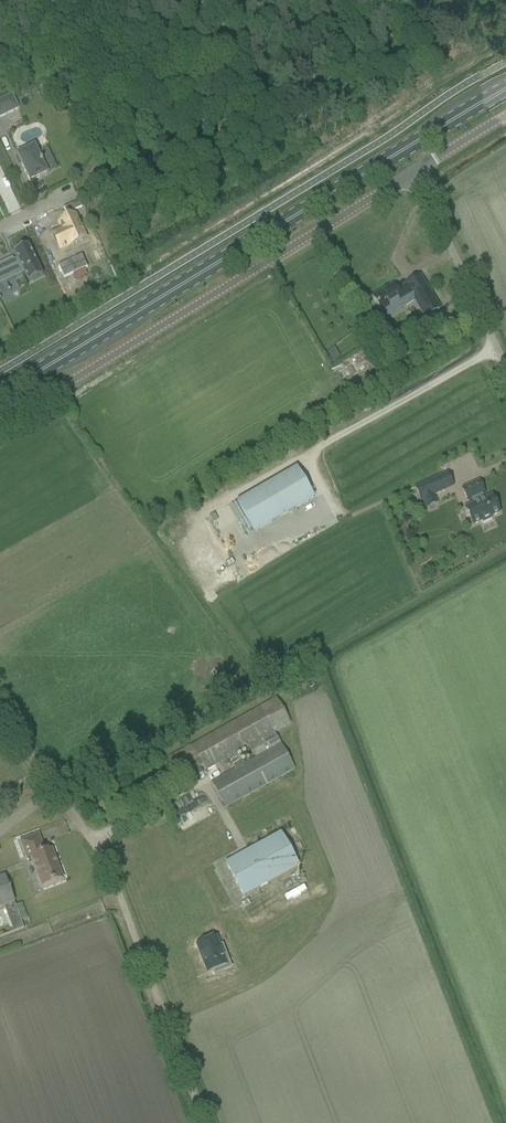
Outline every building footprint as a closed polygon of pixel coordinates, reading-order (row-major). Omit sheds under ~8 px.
[(0,101),(0,118),(18,109),(12,96),(0,101)] [(47,175),(34,148),(17,156),(30,183),(47,175)] [(61,231),(53,235),(57,244),(66,240),(69,247),(86,239),(76,217),(59,225),(61,231)] [(45,239),(38,242),(45,258),(52,255),(49,248),(45,239)] [(0,265),(0,285),(23,274),(28,284),(43,276),(28,246),(13,253),(16,259),(13,260),(13,259),(0,265)] [(83,253),(59,265),(65,277),(88,265),(83,253)] [(383,292),(373,298),(378,308),(382,313),(383,312),(382,311),(394,304),(395,305),(402,301),(402,300),(411,295),(425,319),(440,310),(439,308),(420,276),(405,285),(405,286),(396,291),(396,290),(393,286),(392,286),(393,287),(383,293),(383,292)] [(9,330),(0,308),(0,334),(9,330)] [(334,347),(327,352),(332,361),(340,357),(334,347)] [(236,502),(254,534),(315,500),(296,468),(236,502)] [(420,502),(442,492),(436,479),(415,489),(420,502)] [(471,507),(465,509),(473,526),(481,522),(483,524),(492,520),(491,517),(500,513),(492,497),(485,500),(482,494),(484,493),(479,482),(462,490),(467,501),(469,501),(471,507)] [(403,502),(397,505),(399,511),(405,508),(403,502)] [(278,701),(169,762),(179,780),(203,767),(205,772),(215,766),(229,758),(235,770),(211,783),(225,808),(295,770),(275,733),(291,724),(278,701)] [(181,834),(211,816),(204,804),(173,821),(181,834)] [(281,834),(226,864),(244,897),(299,867),(281,834)] [(31,859),(42,887),(63,879),(52,850),(45,853),(38,836),(21,843),(27,860),(31,859)] [(4,907),(14,933),(24,929),(5,877),(0,879),(0,909),(4,907)] [(219,946),(216,938),(197,946),(207,974),(213,972),(215,975),(223,972),(220,965),(229,961),(223,945),(219,946)]
